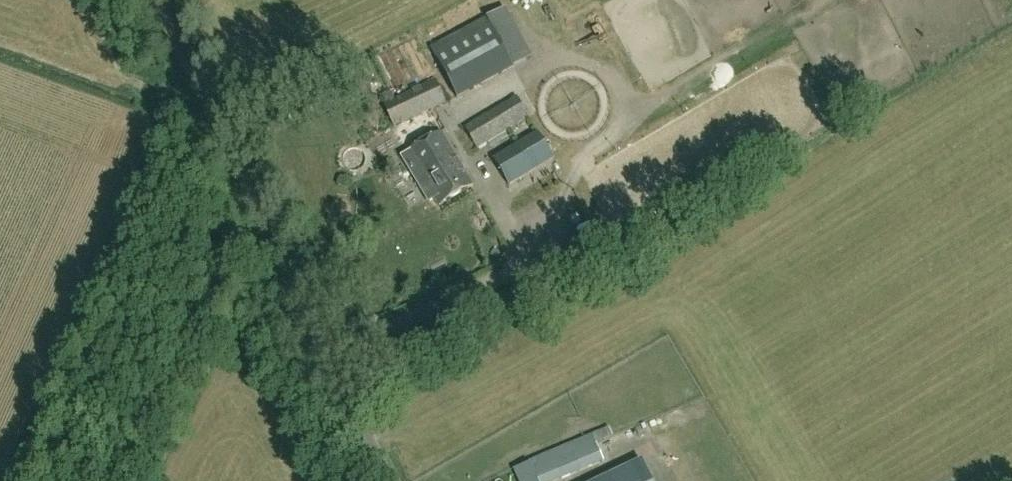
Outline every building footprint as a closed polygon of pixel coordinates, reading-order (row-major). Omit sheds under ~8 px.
[(457,97),(514,67),(487,18),(431,48),(457,97)] [(446,103),(435,80),(384,103),(395,127),(446,103)] [(477,149),(536,113),(522,92),(464,127),(477,149)] [(429,202),(435,198),(440,205),(473,185),(441,132),(407,152),(408,154),(402,158),(429,202)] [(510,183),(554,158),(539,132),(495,158),(510,183)] [(604,459),(597,443),(613,436),(608,425),(530,460),(531,463),(538,480),(554,480),(604,459)] [(644,475),(638,462),(597,480),(647,480),(644,475)]
